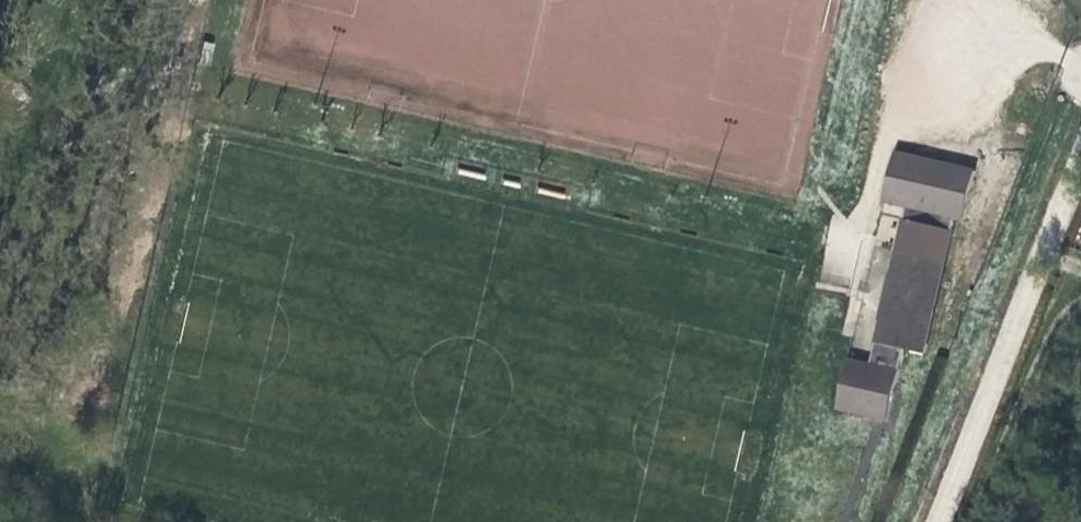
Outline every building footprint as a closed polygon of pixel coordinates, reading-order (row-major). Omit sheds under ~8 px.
[(963,215),(969,162),(887,152),(881,206),(963,215)] [(912,367),(946,245),(898,231),(863,354),(912,367)]
